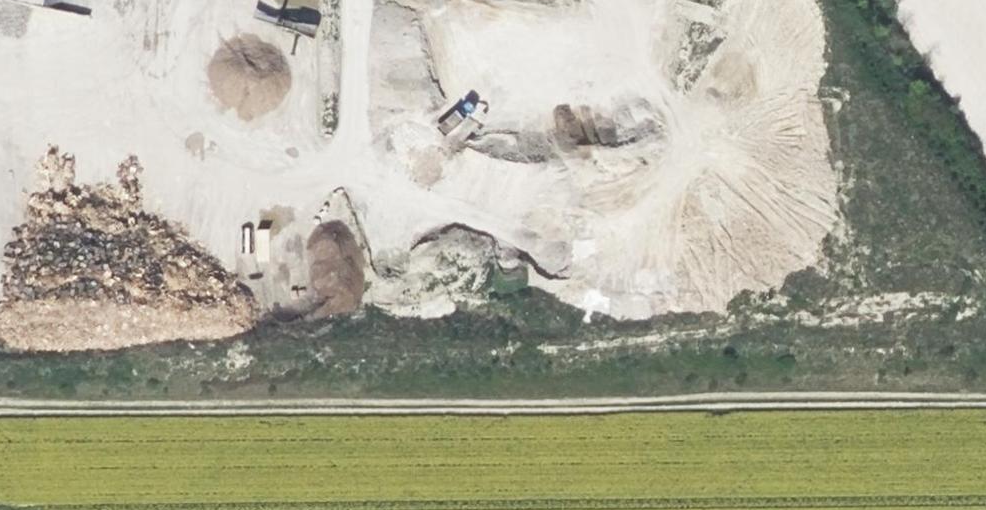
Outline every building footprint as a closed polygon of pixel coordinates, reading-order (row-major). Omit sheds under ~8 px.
[(448,136),(465,118),(455,108),(438,126),(448,136)]
